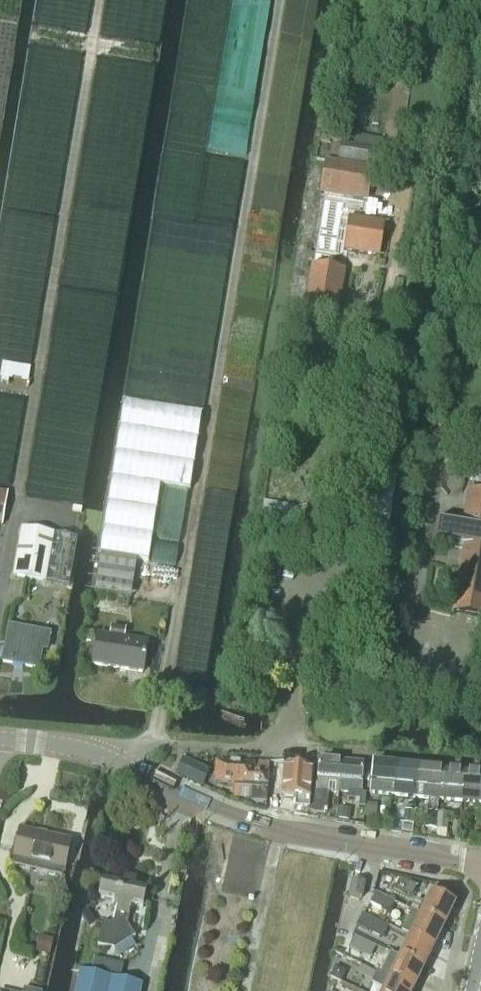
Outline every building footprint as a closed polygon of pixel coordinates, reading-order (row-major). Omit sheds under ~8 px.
[(342,144),(339,160),(387,168),(389,152),(382,151),(355,147),(342,144)] [(324,195),(314,253),(318,254),(316,265),(312,264),(304,313),(337,318),(345,270),(341,269),(344,250),(379,256),(384,224),(349,219),(352,199),(367,202),(373,170),(325,162),(320,194),(324,195)] [(0,379),(0,383),(8,385),(9,380),(10,376),(1,375),(0,379)] [(471,481),(480,483),(480,467),(474,466),(471,481)] [(383,562),(396,479),(369,475),(356,557),(383,562)] [(432,544),(464,549),(453,612),(480,617),(480,493),(469,491),(464,523),(436,519),(432,544)] [(266,503),(262,529),(289,534),(294,508),(266,503)] [(14,577),(69,587),(78,539),(22,529),(14,577)] [(102,555),(98,581),(132,586),(136,560),(102,555)] [(2,662),(37,669),(41,649),(46,650),(48,634),(8,627),(2,662)] [(93,665),(143,673),(147,644),(123,640),(125,630),(111,628),(110,638),(97,636),(93,665)] [(177,774),(202,786),(209,771),(183,760),(177,774)] [(318,761),(316,790),(314,814),(327,815),(329,791),(338,792),(341,763),(318,761)] [(341,763),(338,792),(361,794),(363,764),(341,763)] [(373,765),(370,795),(393,797),(396,767),(373,765)] [(216,766),(215,783),(234,784),(234,788),(251,789),(251,800),(251,803),(267,804),(267,787),(268,787),(268,786),(268,774),(253,774),(253,767),(216,766)] [(396,767),(393,797),(416,799),(419,769),(396,767)] [(283,797),(296,798),(296,808),(308,809),(309,799),(310,799),(312,770),(285,768),(283,797)] [(419,769),(416,799),(428,800),(425,829),(435,830),(437,814),(439,801),(441,771),(419,769)] [(441,771),(439,801),(461,803),(464,773),(441,771)] [(461,803),(480,805),(480,775),(464,773),(461,803)] [(365,818),(376,819),(377,806),(367,805),(365,818)] [(351,809),(338,808),(337,819),(350,821),(351,809)] [(412,826),(414,813),(404,812),(402,825),(412,826)] [(437,814),(435,830),(447,832),(449,815),(437,814)] [(13,859),(15,859),(13,868),(62,878),(70,842),(20,831),(13,859)] [(98,899),(113,902),(117,907),(113,921),(109,925),(103,924),(97,947),(113,951),(114,952),(134,939),(126,925),(130,910),(134,907),(142,909),(146,892),(134,889),(137,878),(124,875),(121,887),(102,883),(98,899)] [(352,881),(349,897),(361,899),(365,884),(352,881)] [(410,884),(405,894),(412,898),(417,887),(410,884)] [(444,928),(455,905),(432,894),(421,916),(444,928)] [(370,905),(381,910),(386,900),(375,895),(370,905)] [(411,912),(401,933),(411,938),(434,949),(444,928),(421,916),(411,912)] [(373,921),(362,915),(357,926),(368,931),(373,921)] [(36,952),(50,956),(54,940),(40,937),(36,952)] [(354,938),(349,948),(360,954),(365,943),(354,938)] [(411,938),(401,959),(423,970),(434,949),(411,938)] [(390,980),(412,990),(413,990),(423,970),(401,959),(390,980)] [(335,968),(330,978),(341,983),(345,973),(335,968)] [(363,981),(370,985),(372,982),(386,990),(385,990),(412,990),(390,980),(376,973),(369,969),(368,970),(363,981)] [(142,987),(122,982),(90,975),(78,973),(74,990),(141,990),(142,987)]
